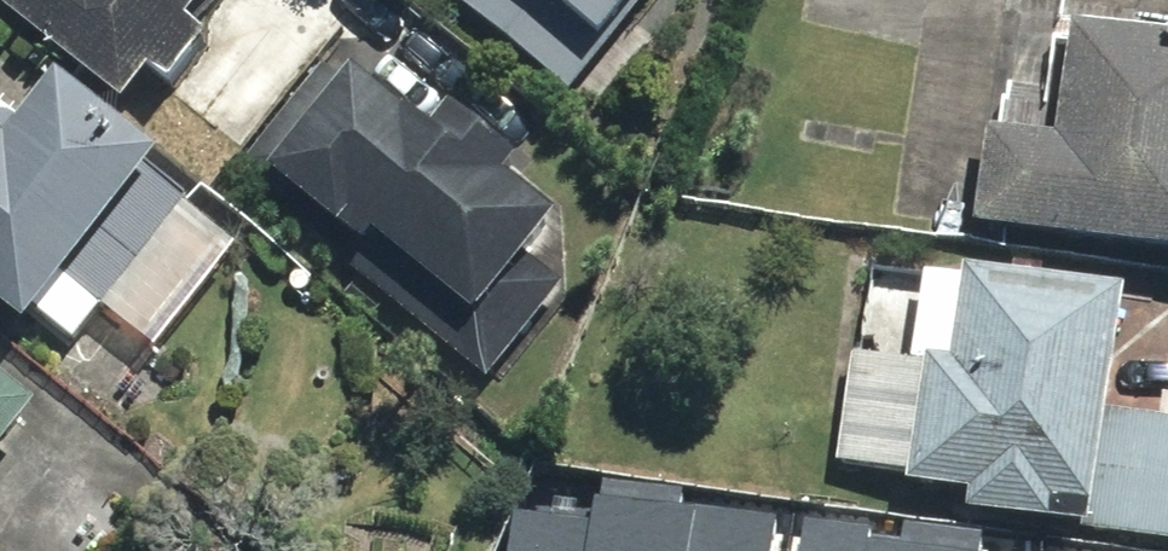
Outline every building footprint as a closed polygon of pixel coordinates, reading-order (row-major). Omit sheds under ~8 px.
[(108,119),(139,86),(153,99),(193,56),(174,39),(210,0),(0,0),(0,20),(108,119)] [(584,114),(646,41),(626,24),(646,0),(450,0),(584,114)] [(960,238),(1167,268),(1167,52),(1056,36),(1041,139),(975,130),(960,238)] [(513,267),(538,233),(490,198),(510,171),(434,116),(415,142),(330,81),(253,185),(352,258),(333,284),(479,391),(550,295),(513,267)] [(9,347),(36,317),(65,344),(95,311),(142,354),(230,256),(44,89),(0,138),(0,339),(9,347)] [(953,535),(1167,548),(1167,432),(1097,428),(1106,290),(913,278),(907,371),(840,367),(833,476),(895,480),(894,499),(955,503),(953,535)] [(28,424),(0,400),(0,456),(28,424)] [(771,522),(596,494),(590,531),(517,519),(512,550),(766,550),(771,522)] [(814,536),(811,550),(916,550),(814,536)]
